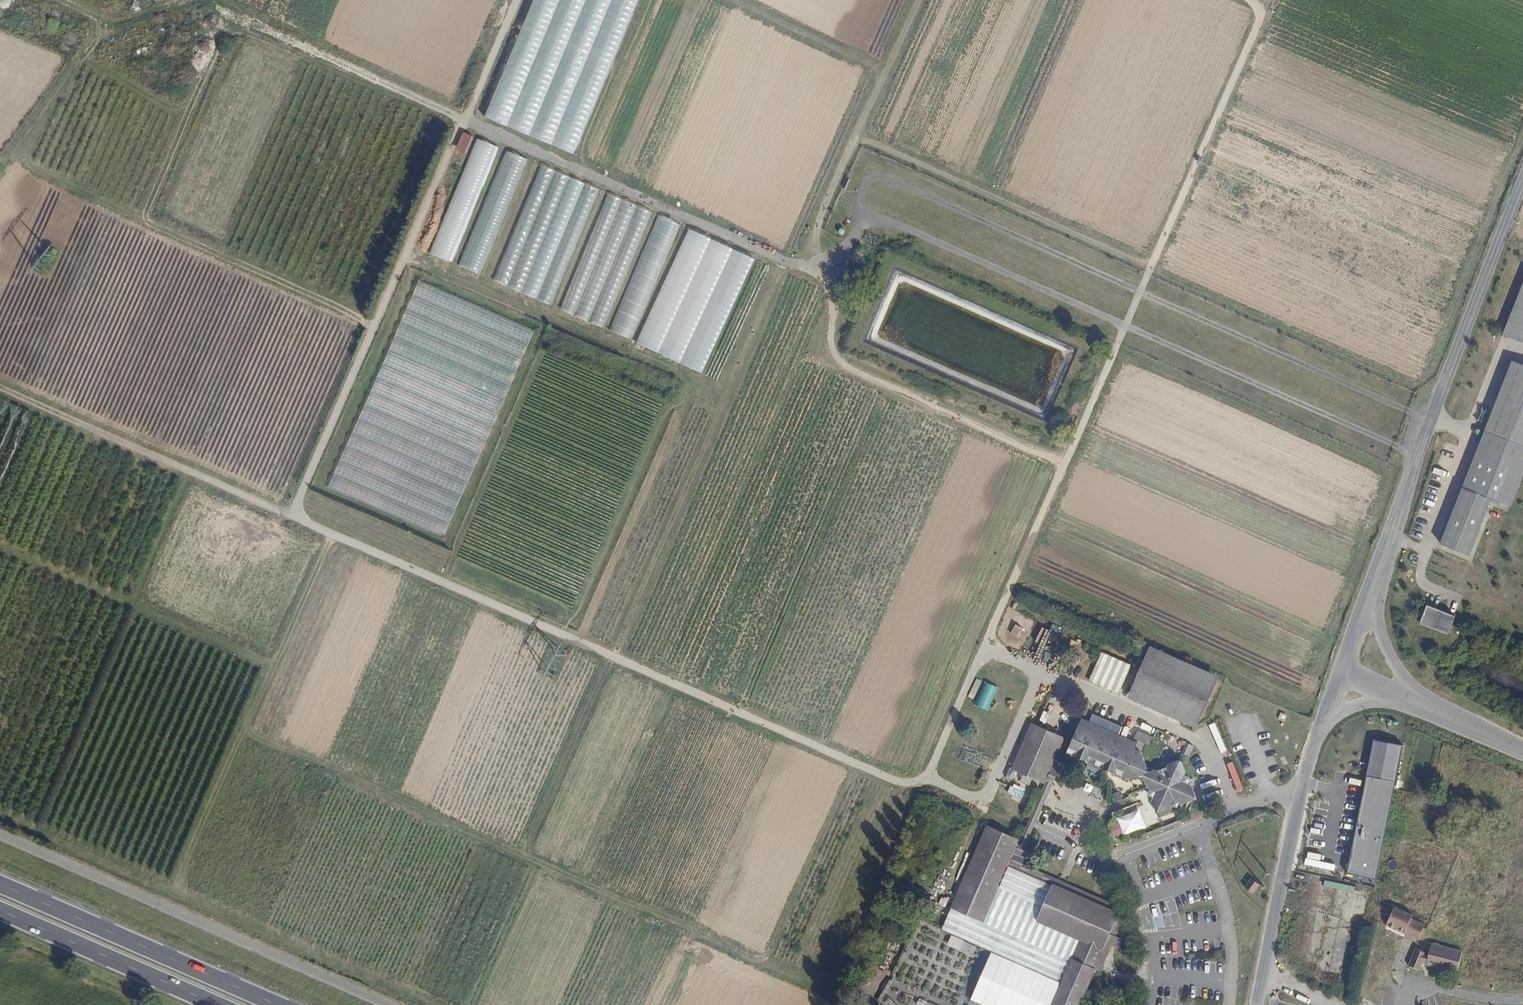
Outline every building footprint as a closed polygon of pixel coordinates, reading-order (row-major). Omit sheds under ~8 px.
[(485,117),(574,155),(639,0),(534,0),(485,117)] [(467,151),(472,137),(465,134),(459,149),(467,151)] [(498,148),(476,138),(428,253),(452,263),(498,148)] [(527,159),(505,151),(458,265),(479,274),(527,159)] [(554,172),(539,166),(492,282),(506,289),(554,172)] [(570,179),(554,172),(506,289),(522,295),(570,179)] [(586,186),(570,179),(522,295),(537,301),(586,186)] [(551,307),(599,192),(586,186),(537,301),(551,307)] [(573,316),(622,201),(608,195),(560,310),(573,316)] [(637,208),(622,201),(573,316),(589,322),(637,208)] [(603,328),(651,214),(637,208),(589,322),(603,328)] [(680,227),(657,217),(608,330),(630,340),(680,227)] [(659,354),(712,242),(688,230),(635,343),(659,354)] [(681,364),(733,251),(712,242),(659,354),(681,364)] [(702,374),(755,261),(733,251),(681,364),(702,374)] [(533,330),(418,282),(335,480),(331,489),(447,537),(533,330)] [(1502,338),(1522,347),(1522,284),(1502,338)] [(1522,450),(1522,369),(1512,364),(1483,434),(1522,450)] [(1492,504),(1509,511),(1522,478),(1522,450),(1483,434),(1460,492),(1492,504)] [(1492,504),(1460,492),(1437,548),(1469,561),(1492,504)] [(1458,619),(1429,607),(1422,624),(1451,636),(1458,619)] [(1073,655),(1071,661),(1078,664),(1080,659),(1085,661),(1088,654),(1069,645),(1066,652),(1073,655)] [(1131,665),(1101,652),(1089,680),(1119,693),(1131,665)] [(1131,690),(1159,703),(1163,693),(1139,682),(1151,655),(1147,654),(1131,690)] [(1163,693),(1175,666),(1151,655),(1139,682),(1163,693)] [(1200,720),(1216,684),(1175,666),(1163,693),(1159,703),(1200,720)] [(1281,713),(1279,720),(1285,723),(1288,716),(1281,713)] [(1012,769),(1016,771),(1036,726),(1032,724),(1012,769)] [(1210,726),(1217,744),(1222,742),(1215,724),(1210,726)] [(1088,762),(1102,768),(1128,780),(1142,775),(1156,811),(1160,813),(1194,799),(1196,796),(1182,761),(1179,760),(1168,764),(1166,768),(1158,771),(1155,769),(1148,772),(1141,752),(1135,750),(1134,749),(1132,755),(1126,752),(1129,747),(1079,725),(1067,753),(1088,762)] [(1036,726),(1016,771),(1040,781),(1059,736),(1037,726),(1036,726)] [(1136,739),(1145,743),(1148,744),(1151,737),(1138,731),(1134,738),(1136,739)] [(1059,736),(1040,781),(1045,784),(1044,787),(1021,840),(1020,839),(1008,866),(1052,885),(1053,884),(1056,886),(1058,883),(1065,886),(1064,889),(1109,909),(1106,917),(1115,921),(1103,949),(1108,952),(1111,944),(1121,949),(1124,941),(1114,937),(1120,923),(1123,925),(1130,910),(1116,904),(1116,905),(1063,882),(1022,864),(1030,847),(1026,845),(1050,790),(1058,770),(1051,767),(1064,738),(1059,736)] [(1135,750),(1141,752),(1145,743),(1136,739),(1135,743),(1137,744),(1135,750)] [(1403,746),(1375,740),(1347,875),(1375,880),(1403,746)] [(1131,741),(1129,747),(1134,749),(1135,750),(1137,744),(1135,743),(1131,741)] [(1193,746),(1186,743),(1182,753),(1189,756),(1193,746)] [(1097,778),(1102,768),(1088,762),(1085,768),(1091,770),(1089,775),(1097,778)] [(1011,785),(1008,791),(1022,797),(1024,791),(1023,791),(1013,786),(1011,785)] [(1116,819),(1123,836),(1146,828),(1139,810),(1116,819)] [(1008,866),(1020,839),(987,826),(951,908),(983,922),(1008,866)] [(1052,885),(1008,866),(983,922),(1071,961),(1081,940),(1037,920),(1052,885)] [(1251,878),(1245,887),(1254,894),(1260,885),(1251,878)] [(1052,1004),(1081,1004),(1095,970),(1100,972),(1108,952),(1103,949),(1115,921),(1106,917),(1109,909),(1064,889),(1065,886),(1058,883),(1056,886),(1053,884),(1052,885),(1037,920),(1081,940),(1071,961),(1062,982),(1052,1004)] [(1176,902),(1150,905),(1154,929),(1179,926),(1176,902)] [(1386,925),(1396,930),(1396,928),(1404,932),(1404,933),(1418,940),(1425,924),(1411,918),(1413,915),(1394,907),(1386,925)] [(1071,961),(983,922),(951,908),(942,929),(991,951),(1062,982),(1071,961)] [(1426,964),(1437,967),(1438,964),(1443,965),(1442,969),(1457,972),(1462,951),(1440,946),(1439,944),(1435,943),(1433,944),(1431,944),(1429,954),(1427,953),(1416,949),(1411,960),(1422,964),(1423,963),(1426,964)] [(1477,949),(1472,972),(1478,973),(1484,950),(1477,949)] [(991,951),(970,1000),(980,1004),(1052,1004),(1062,982),(991,951)] [(1420,970),(1422,964),(1411,960),(1409,966),(1420,970)]
